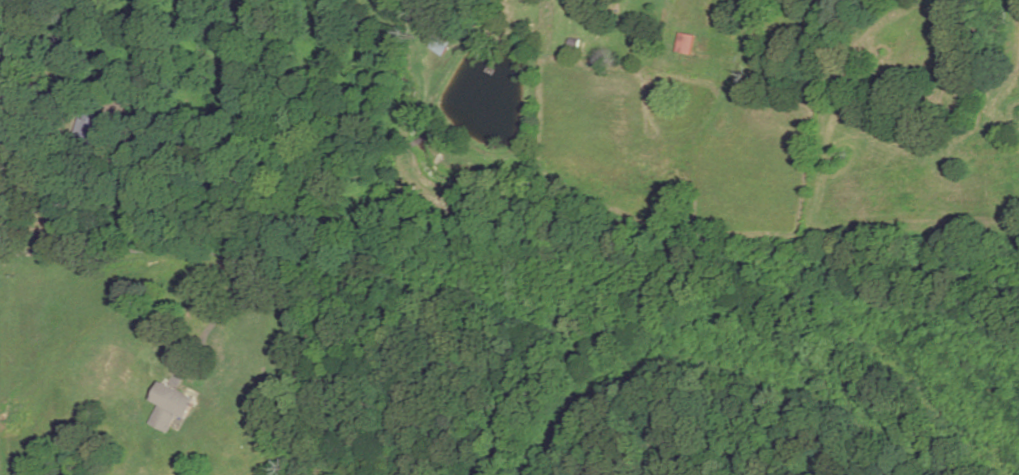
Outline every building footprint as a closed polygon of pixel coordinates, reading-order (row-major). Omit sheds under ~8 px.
[(457,35),(443,26),(429,48),(443,57),(457,35)] [(674,50),(689,53),(694,34),(679,31),(674,50)] [(568,45),(579,47),(580,40),(569,38),(568,45)] [(82,112),(125,125),(121,138),(104,133),(100,145),(106,146),(103,157),(71,148),(82,112)] [(159,405),(149,424),(167,434),(177,415),(185,419),(195,400),(160,382),(150,401),(159,405)]
